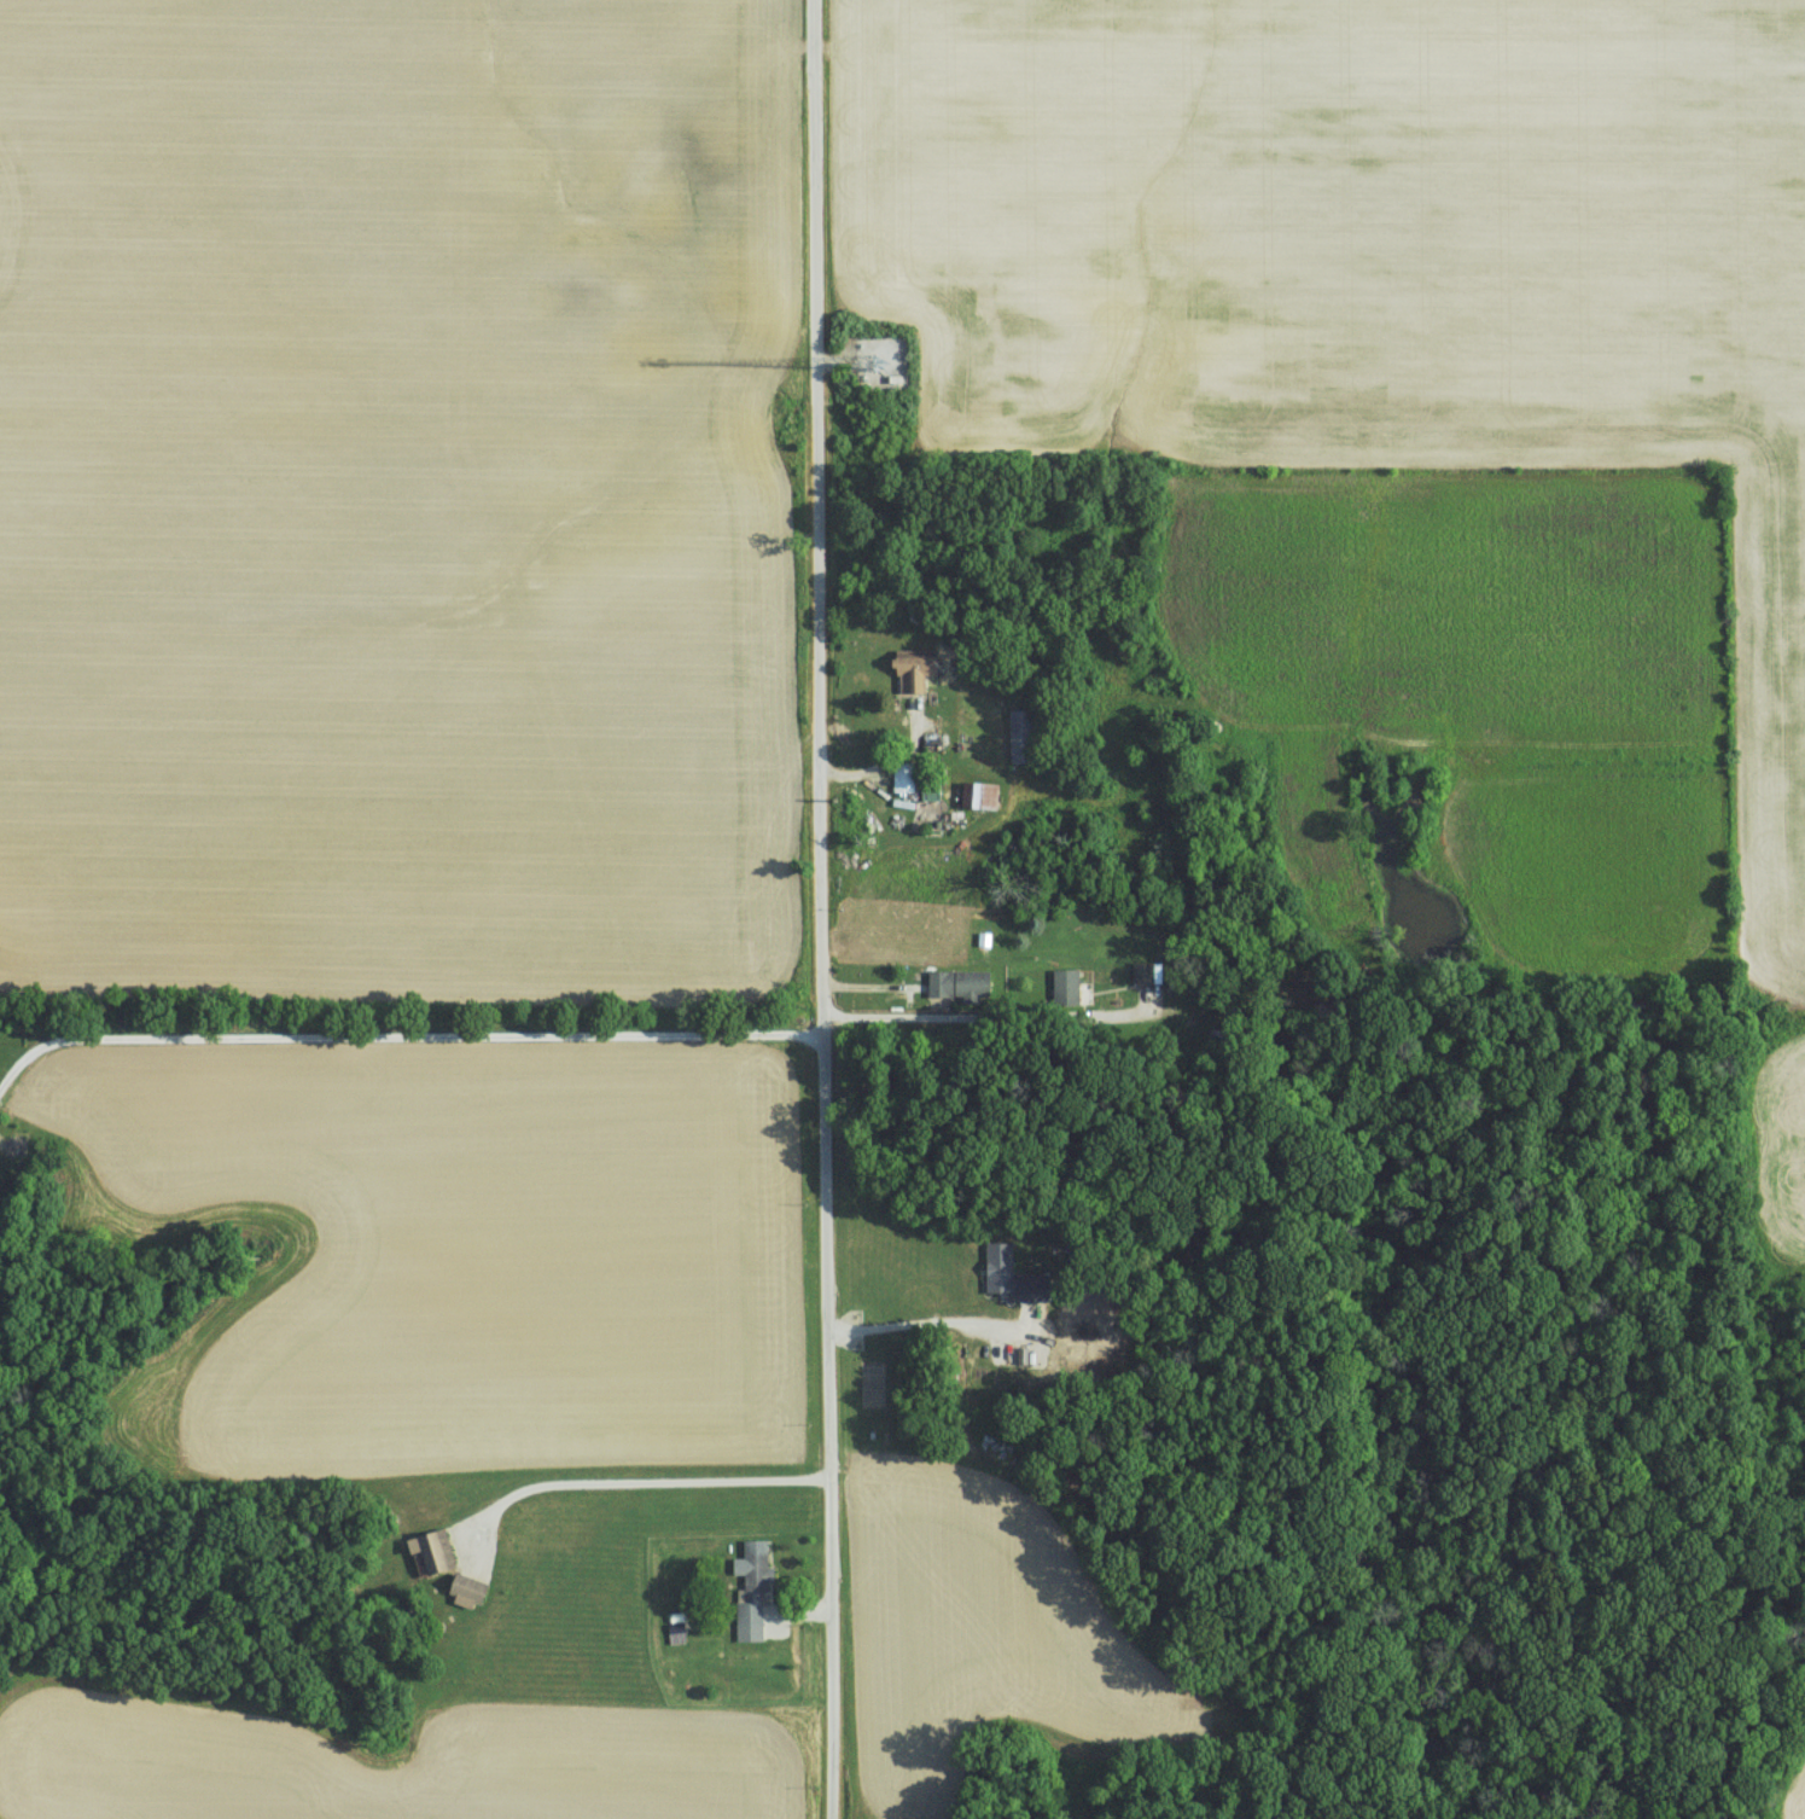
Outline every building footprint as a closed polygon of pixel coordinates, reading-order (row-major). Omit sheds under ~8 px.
[(941,650),(900,649),(899,693),(927,693),(927,674),(941,674),(941,650)] [(1011,762),(1037,762),(1038,709),(1012,709),(1011,762)] [(895,791),(915,792),(916,767),(895,766),(895,791)] [(999,783),(966,782),(965,806),(998,807),(999,783)] [(1156,983),(1157,963),(1134,962),(1133,982),(1156,983)] [(1081,1005),(1081,969),(1055,970),(1056,1006),(1081,1005)] [(931,997),(993,996),(992,970),(930,972),(931,997)] [(1015,1243),(988,1243),(988,1292),(1021,1292),(1021,1301),(1054,1301),(1054,1274),(1015,1274),(1015,1243)] [(410,1538),(415,1556),(424,1553),(430,1575),(459,1566),(447,1527),(410,1538)] [(764,1640),(764,1585),(776,1584),(776,1566),(770,1566),(769,1539),(745,1539),(745,1557),(736,1557),(736,1573),(746,1573),(746,1588),(739,1589),(739,1640),(764,1640)]
